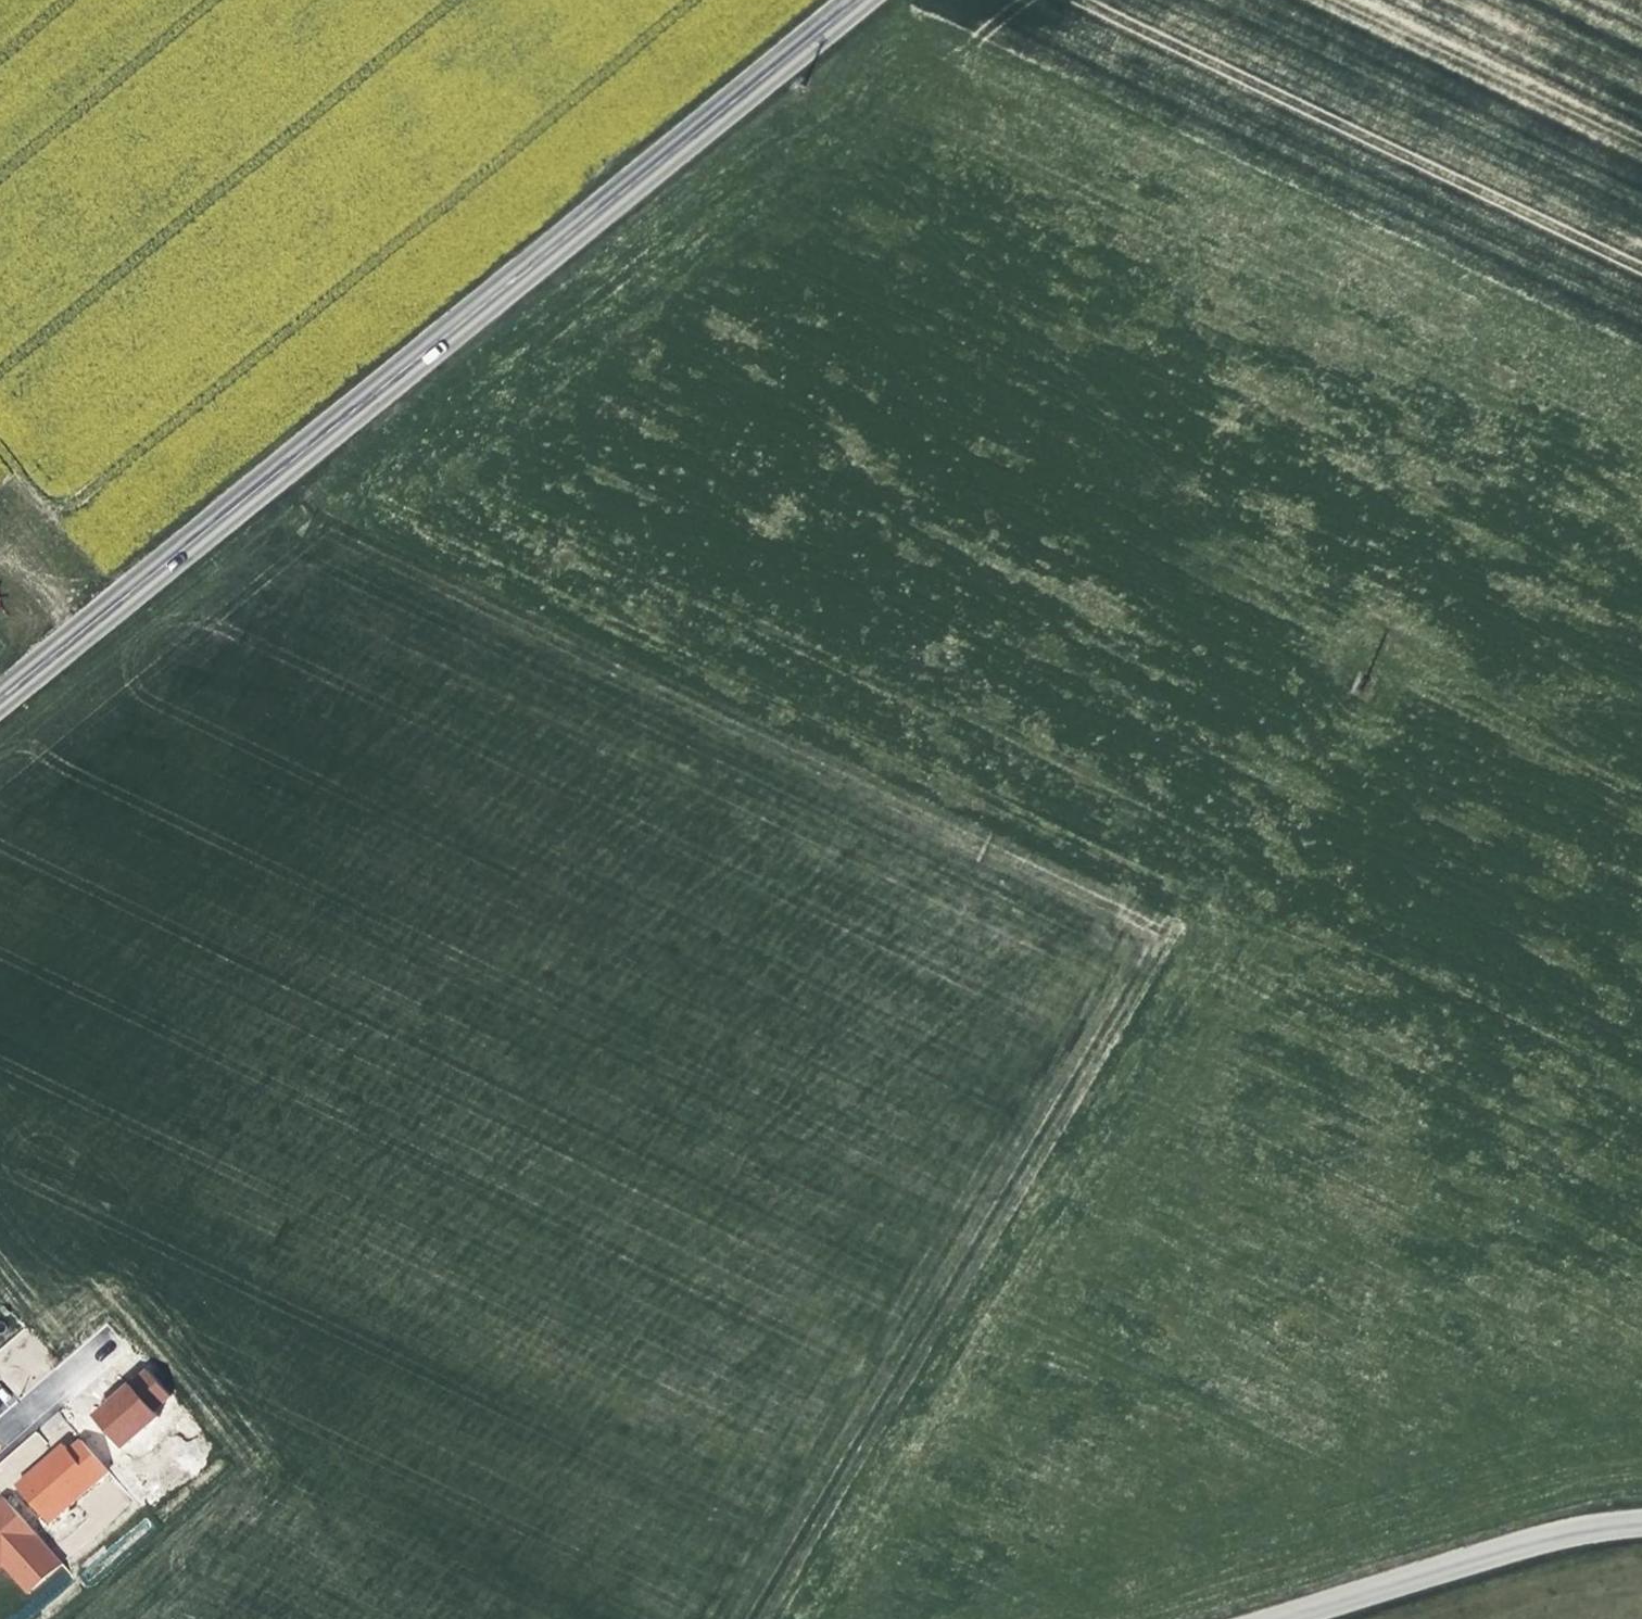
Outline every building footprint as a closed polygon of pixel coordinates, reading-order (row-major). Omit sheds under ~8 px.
[(143,1363),(87,1416),(118,1448),(174,1396),(143,1363)] [(63,1443),(13,1485),(47,1525),(110,1472),(80,1437),(67,1448),(63,1443)] [(59,1563),(2,1497),(0,1499),(0,1569),(2,1567),(25,1593),(59,1563)]
